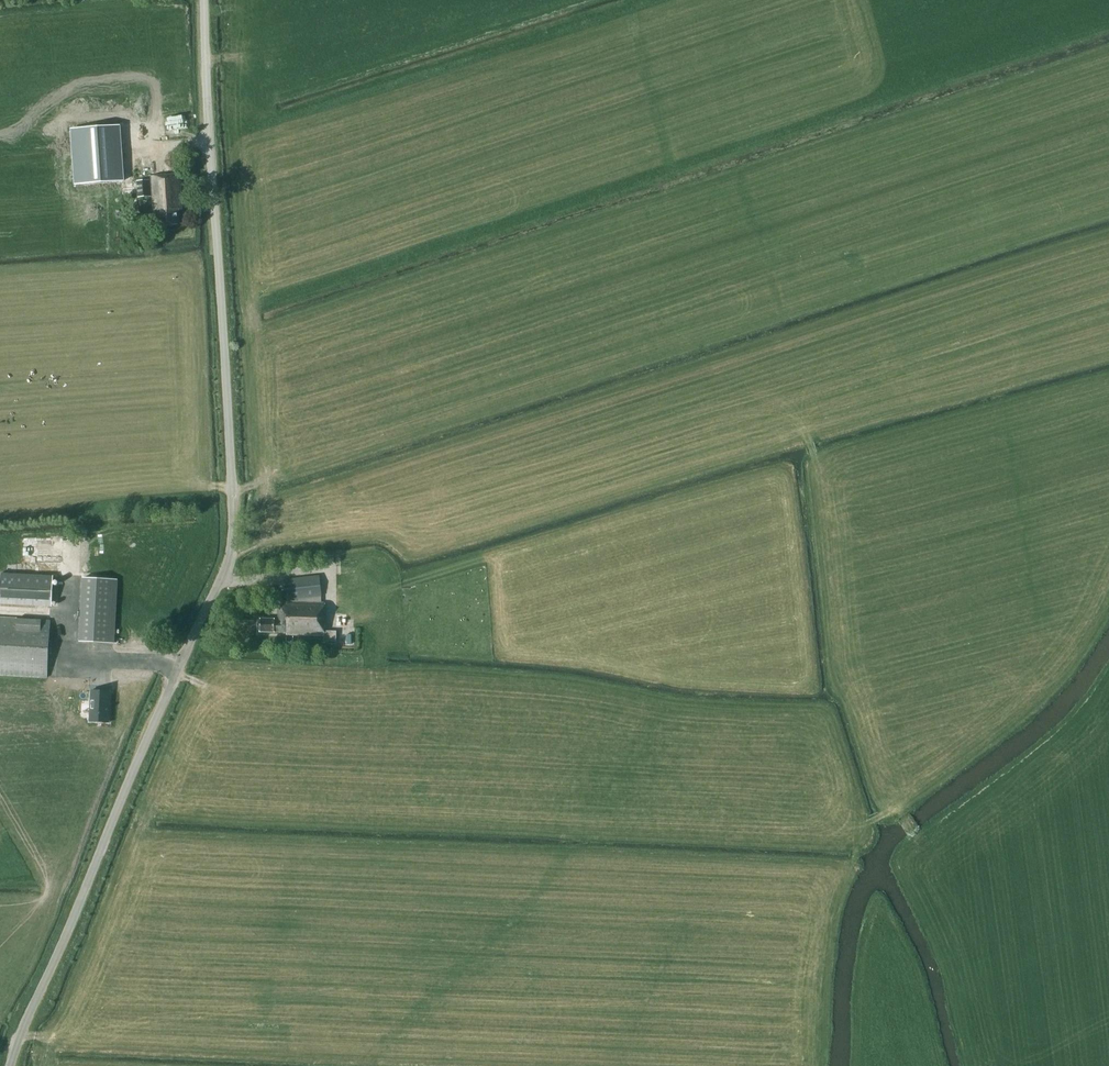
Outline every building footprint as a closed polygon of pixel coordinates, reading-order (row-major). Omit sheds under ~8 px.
[(118,125),(72,128),(76,184),(122,181),(118,125)] [(129,180),(124,180),(124,192),(137,192),(137,170),(129,171),(129,180)] [(137,180),(137,182),(138,192),(138,197),(152,196),(154,215),(156,215),(157,225),(180,224),(179,209),(182,209),(179,174),(149,176),(149,179),(137,180)] [(51,606),(53,577),(0,573),(0,603),(51,606)] [(325,603),(298,602),(298,598),(321,595),(319,575),(285,580),(288,600),(291,599),(291,602),(278,602),(278,619),(260,619),(260,632),(275,632),(287,632),(286,635),(324,636),(324,641),(336,641),(337,631),(325,630),(325,603)] [(80,642),(113,643),(117,579),(83,578),(80,642)] [(0,618),(0,674),(47,677),(50,621),(0,618)] [(91,690),(89,721),(109,722),(110,692),(91,690)]
